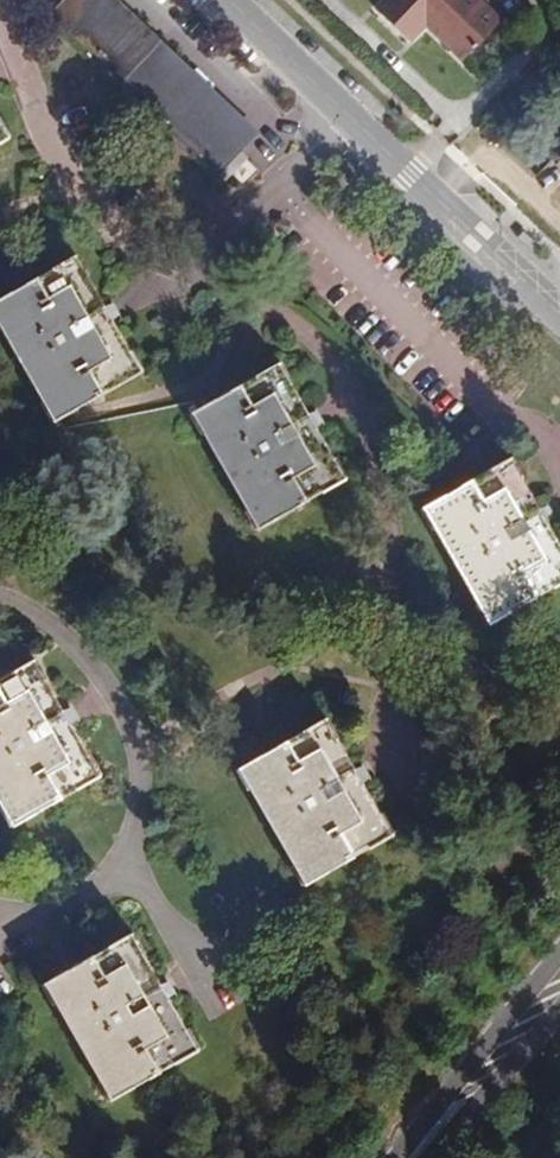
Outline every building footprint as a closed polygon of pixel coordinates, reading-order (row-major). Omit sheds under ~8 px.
[(47,16),(218,177),(245,187),(259,171),(248,160),(261,133),(120,0),(62,0),(47,16)] [(514,0),(385,0),(376,10),(408,41),(425,24),(463,60),(503,19),(518,4),(514,0)] [(10,139),(0,121),(0,144),(10,139)] [(0,297),(0,329),(53,423),(143,372),(76,255),(0,297)] [(190,412),(259,529),(347,479),(278,363),(190,412)] [(487,626),(559,585),(559,544),(510,457),(421,507),(487,626)] [(0,678),(0,806),(11,826),(101,776),(32,660),(0,678)] [(326,718),(237,769),(304,885),(394,835),(326,718)] [(42,983),(109,1101),(198,1051),(131,932),(42,983)]
